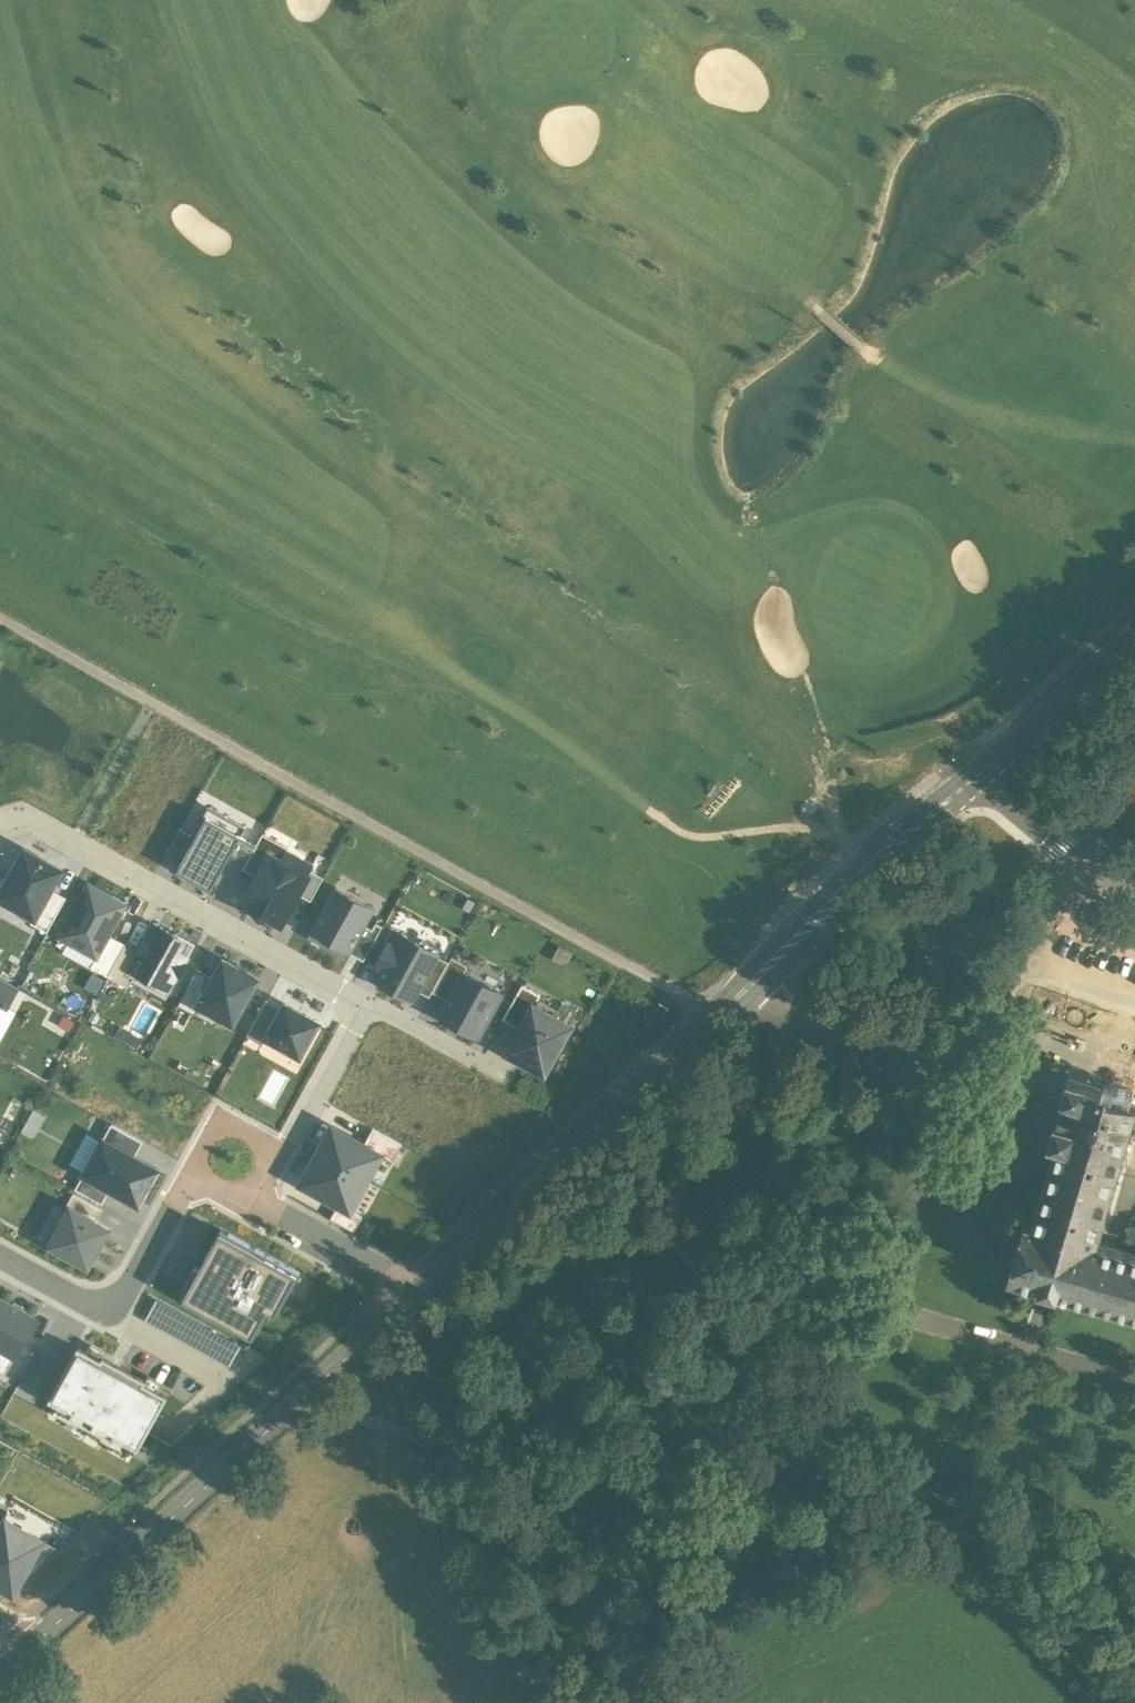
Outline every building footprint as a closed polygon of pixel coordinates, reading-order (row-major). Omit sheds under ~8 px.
[(170,873),(215,898),(227,875),(245,842),(251,831),(206,806),(190,836),(179,857),(170,873)] [(168,851),(179,857),(190,836),(179,830),(168,851)] [(244,868),(257,876),(274,844),(261,837),(255,847),(244,868)] [(245,842),(227,875),(237,880),(244,868),(255,847),(245,842)] [(298,894),(310,871),(313,866),(274,844),(257,876),(242,903),(281,924),(298,894)] [(62,870),(25,850),(8,881),(0,897),(36,916),(51,890),(62,870)] [(310,871),(298,894),(311,901),(324,879),(310,871)] [(8,881),(0,877),(0,897),(8,881)] [(58,936),(97,957),(126,904),(88,883),(58,936)] [(365,926),(375,908),(335,887),(310,932),(327,941),(324,947),(347,960),(349,955),(365,926)] [(66,898),(51,890),(33,924),(48,932),(66,898)] [(188,957),(182,953),(188,941),(153,922),(139,949),(136,954),(145,959),(133,981),(165,999),(188,957)] [(365,926),(349,955),(363,962),(379,933),(365,926)] [(418,990),(437,955),(440,949),(422,939),(420,943),(403,934),(396,947),(389,944),(378,965),(384,967),(377,980),(413,999),(418,990)] [(108,978),(128,989),(133,981),(145,959),(136,954),(139,949),(127,943),(108,978)] [(449,962),(437,955),(418,990),(430,997),(432,993),(449,962)] [(468,966),(451,957),(449,962),(432,993),(448,1001),(464,973),(468,966)] [(198,1008),(232,1026),(257,979),(223,961),(214,979),(198,1008)] [(194,1015),(198,1008),(214,979),(198,970),(178,1006),(194,1015)] [(448,1001),(440,1017),(478,1037),(502,994),(464,973),(448,1001)] [(1,1005),(9,1009),(20,989),(0,978),(0,1004),(1,1005)] [(522,985),(502,1020),(521,1030),(537,999),(540,995),(522,985)] [(560,1011),(537,999),(521,1030),(508,1053),(545,1073),(571,1027),(556,1019),(560,1011)] [(267,1001),(248,1036),(263,1044),(266,1038),(282,1009),(267,1001)] [(266,1038),(300,1057),(319,1022),(285,1003),(282,1009),(266,1038)] [(1095,1244),(1134,1109),(1134,1107),(1100,1096),(1100,1094),(1098,1093),(1099,1091),(1074,1081),(1068,1079),(1048,1143),(1055,1145),(1031,1225),(1025,1223),(1008,1278),(1038,1287),(1038,1288),(1056,1293),(1056,1292),(1134,1315),(1134,1256),(1095,1244)] [(143,1142),(111,1125),(103,1141),(134,1158),(143,1142)] [(332,1127),(318,1153),(367,1181),(382,1154),(364,1145),(332,1127)] [(364,1145),(382,1154),(393,1161),(402,1145),(372,1129),(364,1145)] [(102,1142),(86,1133),(69,1164),(85,1173),(84,1175),(110,1189),(138,1205),(157,1170),(134,1158),(103,1141),(102,1142)] [(350,1211),(367,1181),(318,1153),(301,1184),(338,1205),(350,1211)] [(110,1189),(84,1175),(75,1190),(102,1204),(110,1189)] [(67,1206),(71,1208),(96,1222),(103,1210),(73,1194),(67,1206)] [(350,1211),(338,1205),(331,1218),(354,1231),(362,1217),(350,1211)] [(50,1246),(88,1267),(109,1229),(96,1222),(71,1208),(50,1246)] [(177,1299),(253,1341),(269,1312),(278,1317),(301,1274),(221,1230),(202,1265),(197,1263),(177,1299)] [(0,1301),(0,1350),(13,1358),(34,1320),(0,1301)] [(101,1361),(78,1348),(49,1402),(72,1415),(70,1418),(113,1442),(114,1440),(137,1452),(167,1397),(145,1385),(147,1382),(103,1358),(101,1361)] [(1,1519),(0,1521),(0,1590),(11,1596),(41,1540),(1,1519)]
